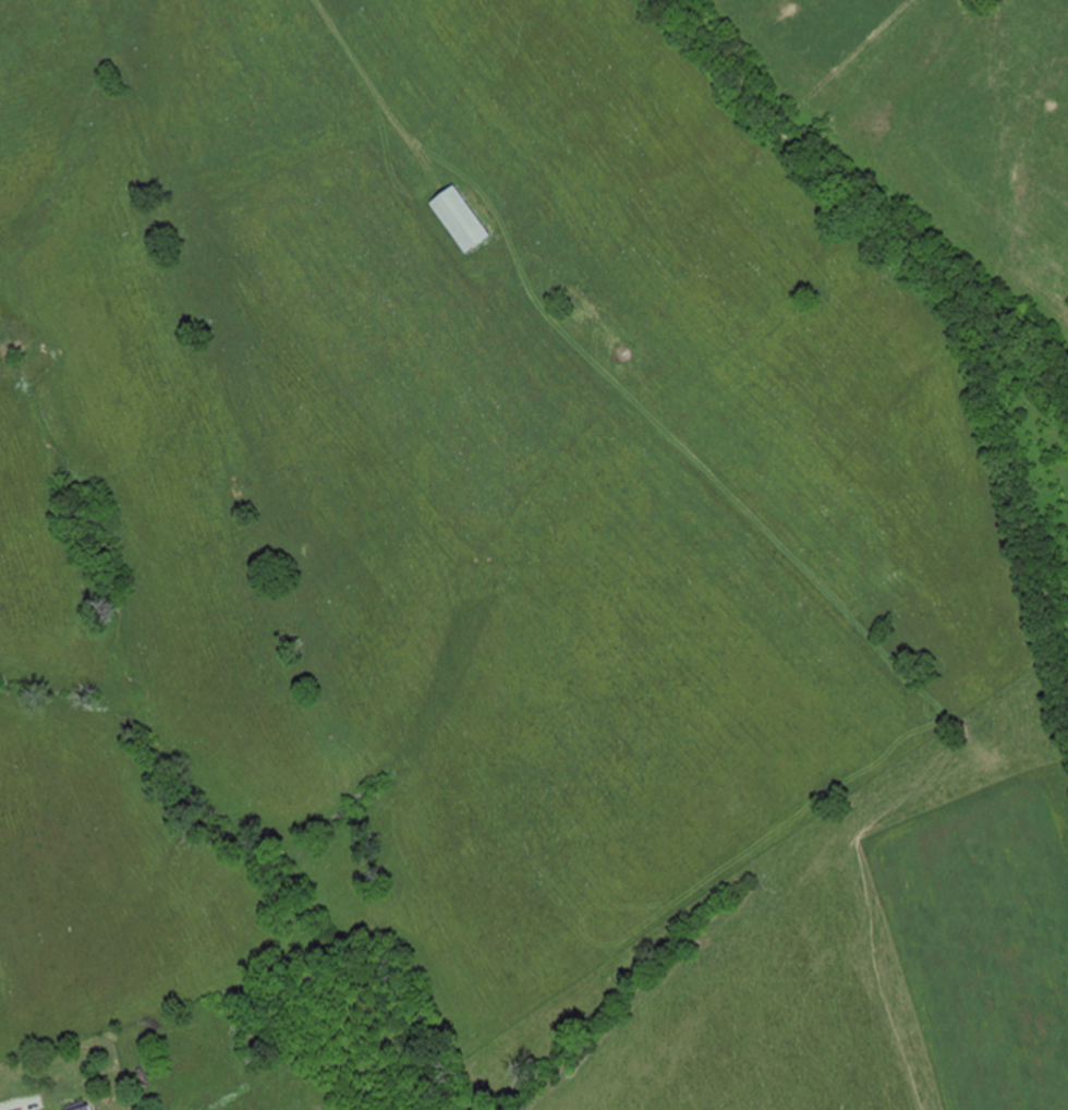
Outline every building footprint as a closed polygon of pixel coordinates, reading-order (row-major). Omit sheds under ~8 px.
[(463,253),(489,235),(453,183),(427,201),(463,253)]
